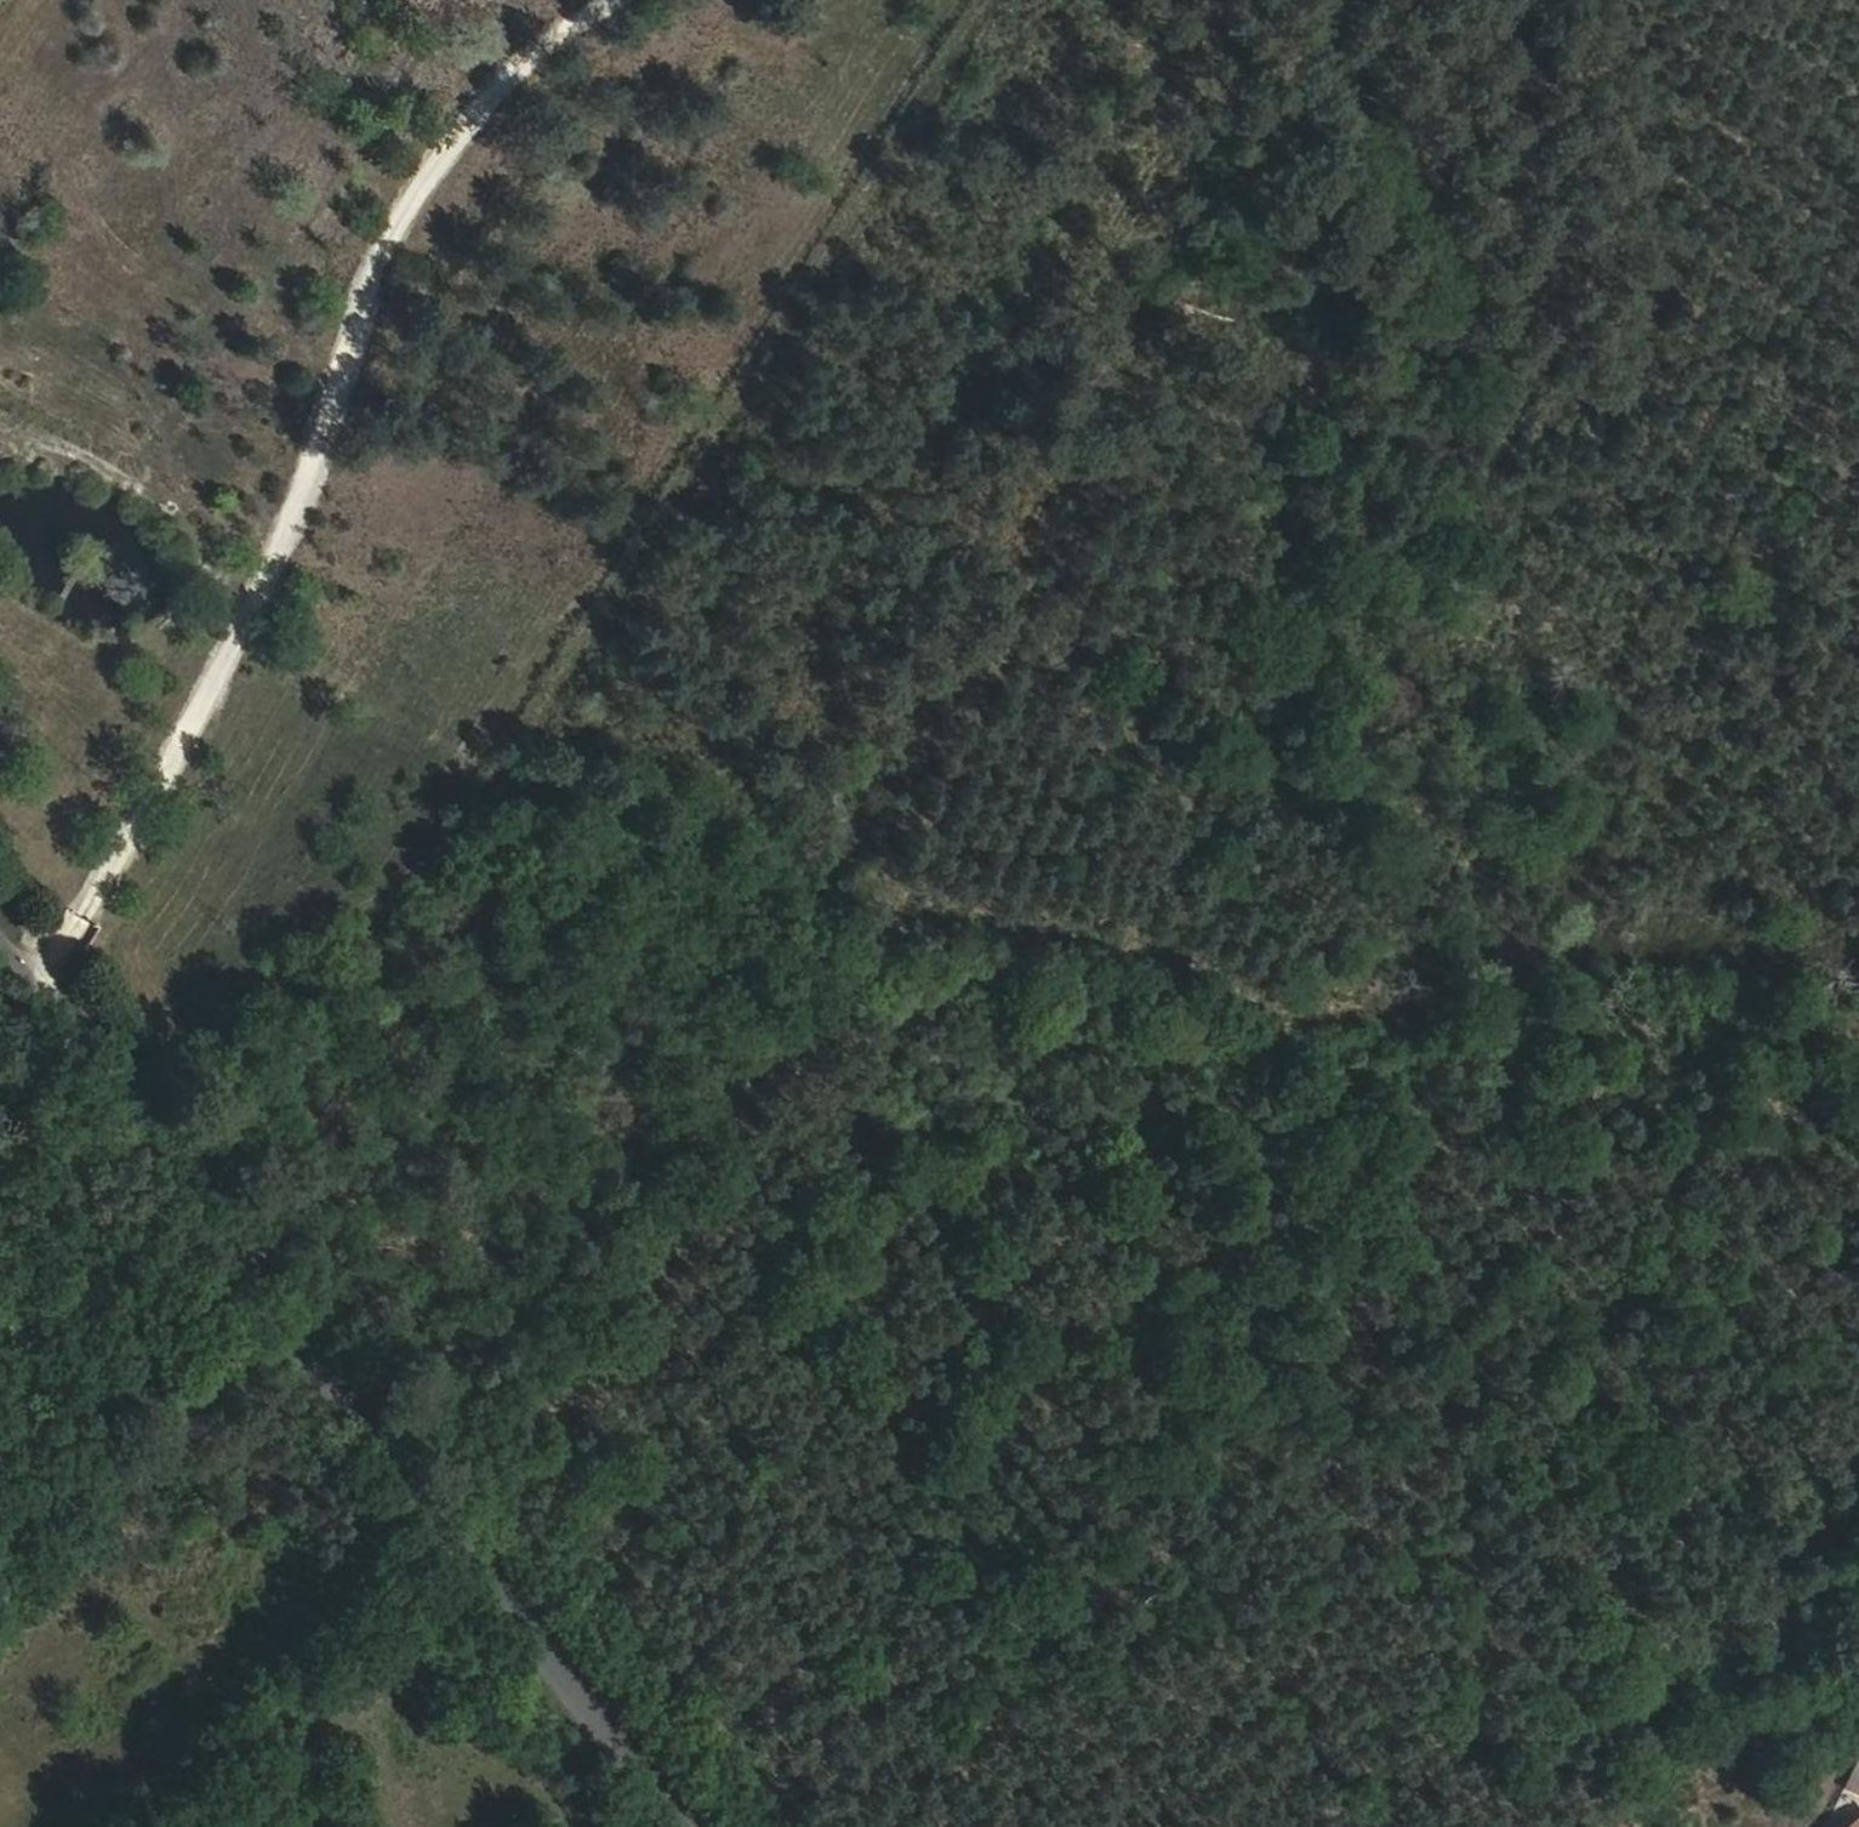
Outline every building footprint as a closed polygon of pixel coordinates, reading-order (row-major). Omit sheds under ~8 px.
[(1848,1775),(1858,1780),(1858,1751),(1848,1775)] [(1848,1775),(1843,1784),(1858,1792),(1858,1780),(1848,1775)] [(1848,1826),(1858,1826),(1858,1818),(1848,1826)]
